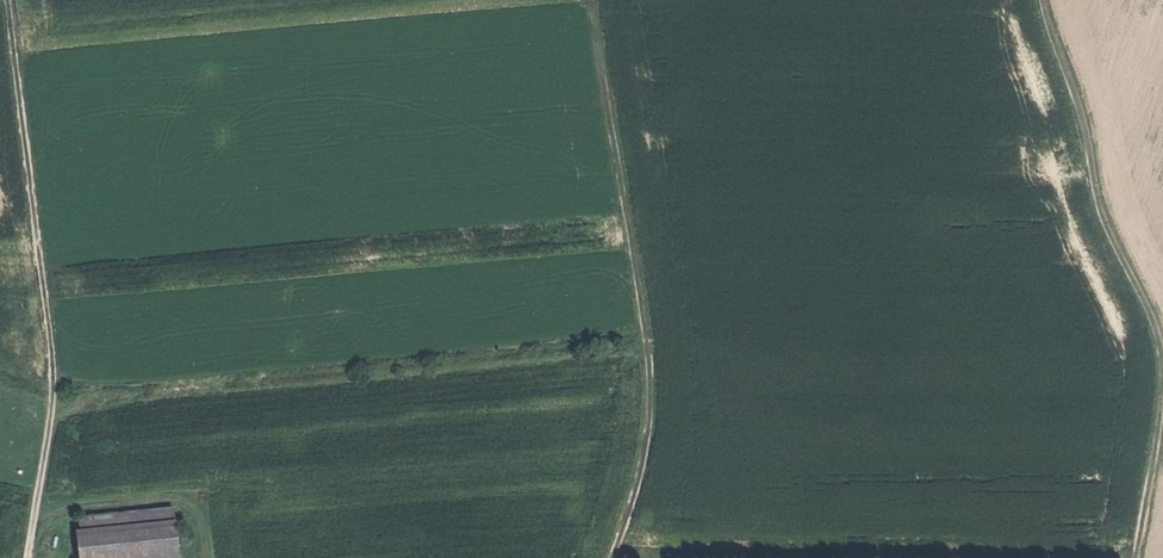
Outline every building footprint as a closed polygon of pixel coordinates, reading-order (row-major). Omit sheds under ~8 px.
[(173,521),(171,506),(76,516),(77,531),(173,521)] [(173,521),(77,531),(74,531),(76,557),(176,557),(177,557),(173,521)]
